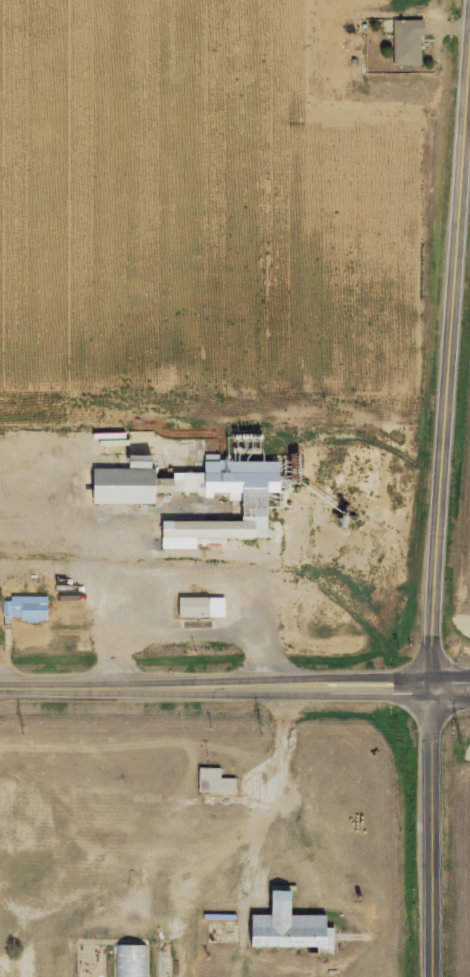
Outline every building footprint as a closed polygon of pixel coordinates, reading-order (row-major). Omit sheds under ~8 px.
[(390,66),(418,66),(419,21),(391,21),(390,66)] [(100,507),(230,490),(231,500),(237,501),(240,493),(244,492),(247,516),(246,522),(261,520),(265,517),(278,515),(275,493),(288,491),(286,472),(280,470),(284,458),(223,466),(221,454),(207,456),(208,464),(206,471),(178,474),(177,478),(166,479),(163,458),(138,462),(137,466),(96,471),(100,507)] [(166,522),(167,550),(199,549),(199,538),(261,538),(260,521),(166,522)] [(49,620),(50,597),(12,597),(12,602),(3,601),(3,619),(49,620)] [(182,598),(182,618),(212,618),(211,597),(182,598)] [(238,793),(238,778),(223,779),(223,768),(201,769),(201,794),(238,793)] [(298,915),(298,889),(278,888),(278,916),(258,915),(257,947),(324,948),(324,953),(337,953),(337,927),(332,927),(332,916),(298,915)] [(116,946),(116,976),(147,976),(148,946),(116,946)]
